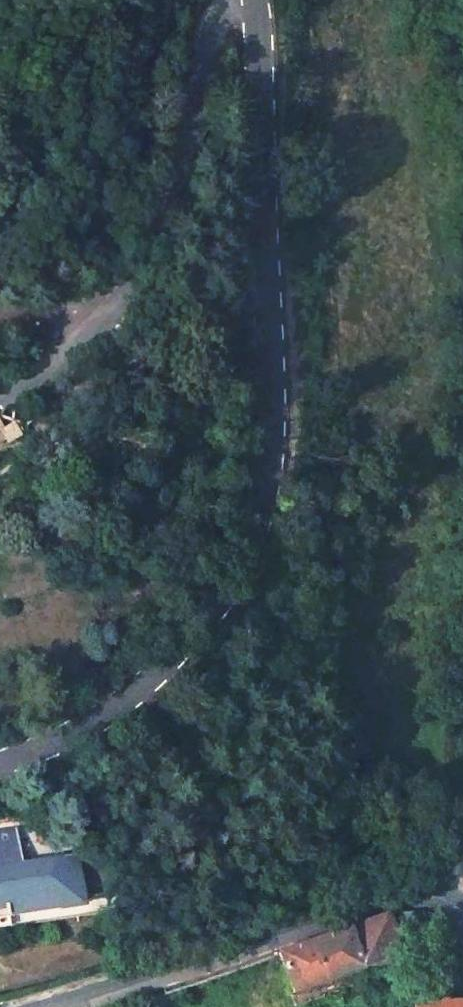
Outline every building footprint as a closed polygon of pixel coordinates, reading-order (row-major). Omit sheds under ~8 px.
[(84,853),(27,858),(25,825),(0,827),(0,902),(14,901),(53,899),(54,909),(86,906),(84,853)] [(0,902),(0,926),(14,925),(14,901),(0,902)] [(408,968),(393,929),(419,920),(418,910),(414,910),(413,910),(412,910),(410,909),(409,909),(408,909),(407,909),(405,910),(404,910),(403,910),(402,910),(400,910),(399,911),(398,911),(397,911),(280,950),(295,993),(374,966),(408,968)]
